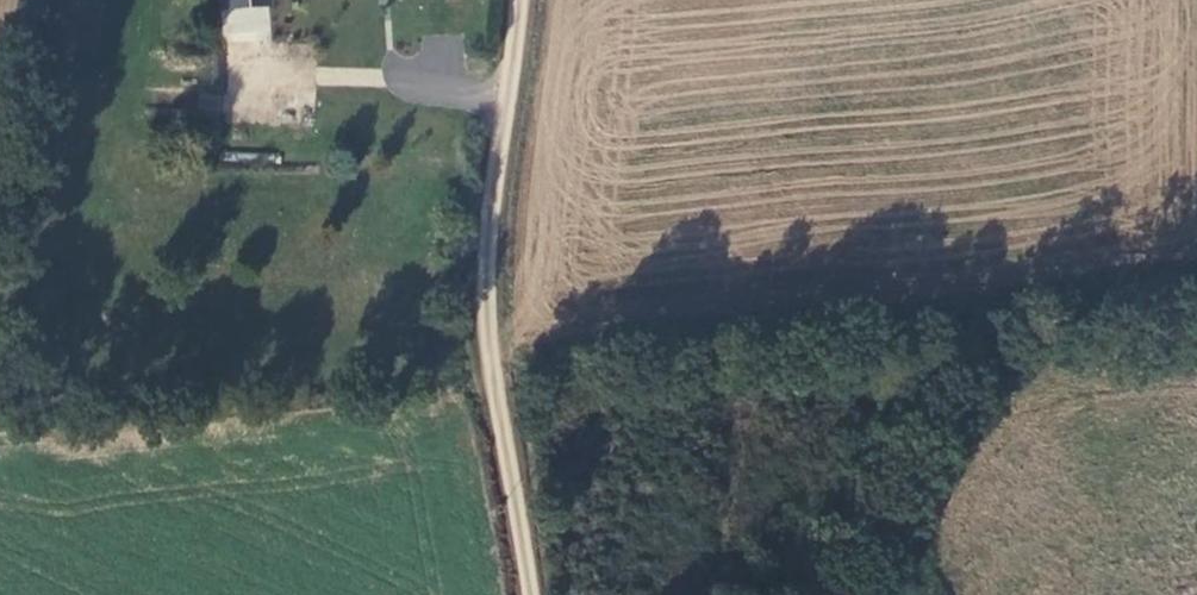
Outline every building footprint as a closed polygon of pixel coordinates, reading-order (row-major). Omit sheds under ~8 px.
[(227,13),(273,8),(272,0),(225,0),(227,13)]
